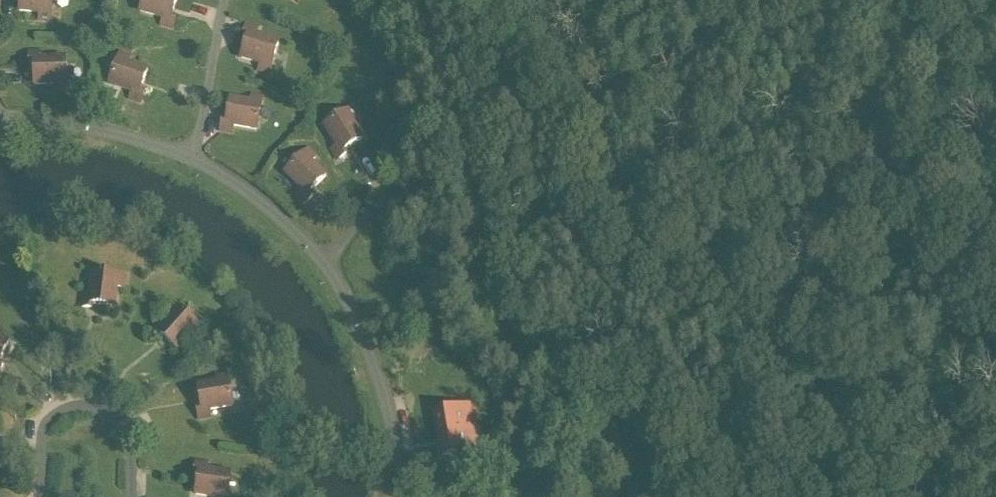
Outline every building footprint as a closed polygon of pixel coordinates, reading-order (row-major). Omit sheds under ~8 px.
[(20,12),(40,14),(39,21),(50,22),(52,0),(21,0),(20,12)] [(140,13),(163,19),(161,25),(173,29),(176,19),(171,18),(176,0),(144,0),(140,13)] [(278,43),(255,36),(257,30),(246,27),(243,36),(247,38),(241,59),(260,65),(258,72),(269,74),(278,43)] [(65,59),(41,60),(41,53),(28,54),(29,64),(34,64),(34,86),(54,86),(55,93),(66,92),(65,59)] [(147,71),(128,64),(131,58),(120,54),(109,85),(131,93),(129,99),(141,103),(144,94),(140,92),(147,71)] [(262,98),(251,97),(250,103),(230,100),(227,122),(222,121),(220,131),(232,133),(234,127),(256,131),(262,98)] [(352,123),(358,119),(352,109),(324,127),(336,147),(331,150),(337,161),(346,156),(343,152),(363,140),(352,123)] [(311,163),(316,158),(308,151),(285,174),(301,190),(297,195),(306,204),(313,197),(310,194),(325,177),(311,163)] [(117,288),(123,289),(125,278),(92,274),(89,297),(83,296),(81,308),(91,310),(92,305),(114,308),(117,288)] [(202,331),(178,309),(162,327),(157,322),(149,332),(156,338),(159,335),(176,350),(190,335),(195,339),(202,331)] [(0,340),(0,361),(8,344),(0,340)] [(227,375),(216,377),(217,384),(197,387),(201,409),(196,410),(198,420),(211,418),(210,411),(232,407),(227,375)] [(471,414),(442,419),(449,460),(488,454),(485,433),(475,435),(471,414)] [(207,471),(208,465),(195,463),(194,473),(199,474),(196,496),(203,496),(227,496),(230,474),(207,471)]
